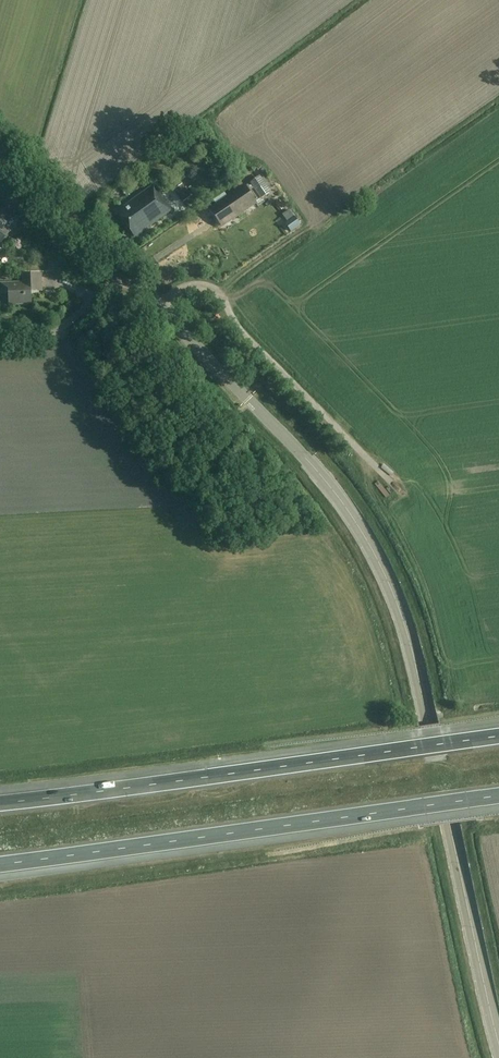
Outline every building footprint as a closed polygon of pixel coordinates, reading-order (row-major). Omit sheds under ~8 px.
[(262,177),(252,185),(264,199),(274,191),(262,177)] [(185,188),(183,184),(175,190),(184,202),(194,195),(188,186),(185,188)] [(257,204),(245,185),(209,209),(221,228),(257,204)] [(171,211),(153,186),(130,203),(124,208),(125,209),(118,214),(135,237),(171,211)] [(1,244),(9,233),(3,229),(11,219),(0,211),(0,243),(1,244)] [(301,221),(291,227),(295,234),(305,228),(301,221)] [(42,291),(41,274),(23,275),(23,283),(1,284),(1,295),(9,294),(9,305),(31,304),(31,291),(42,291)]
